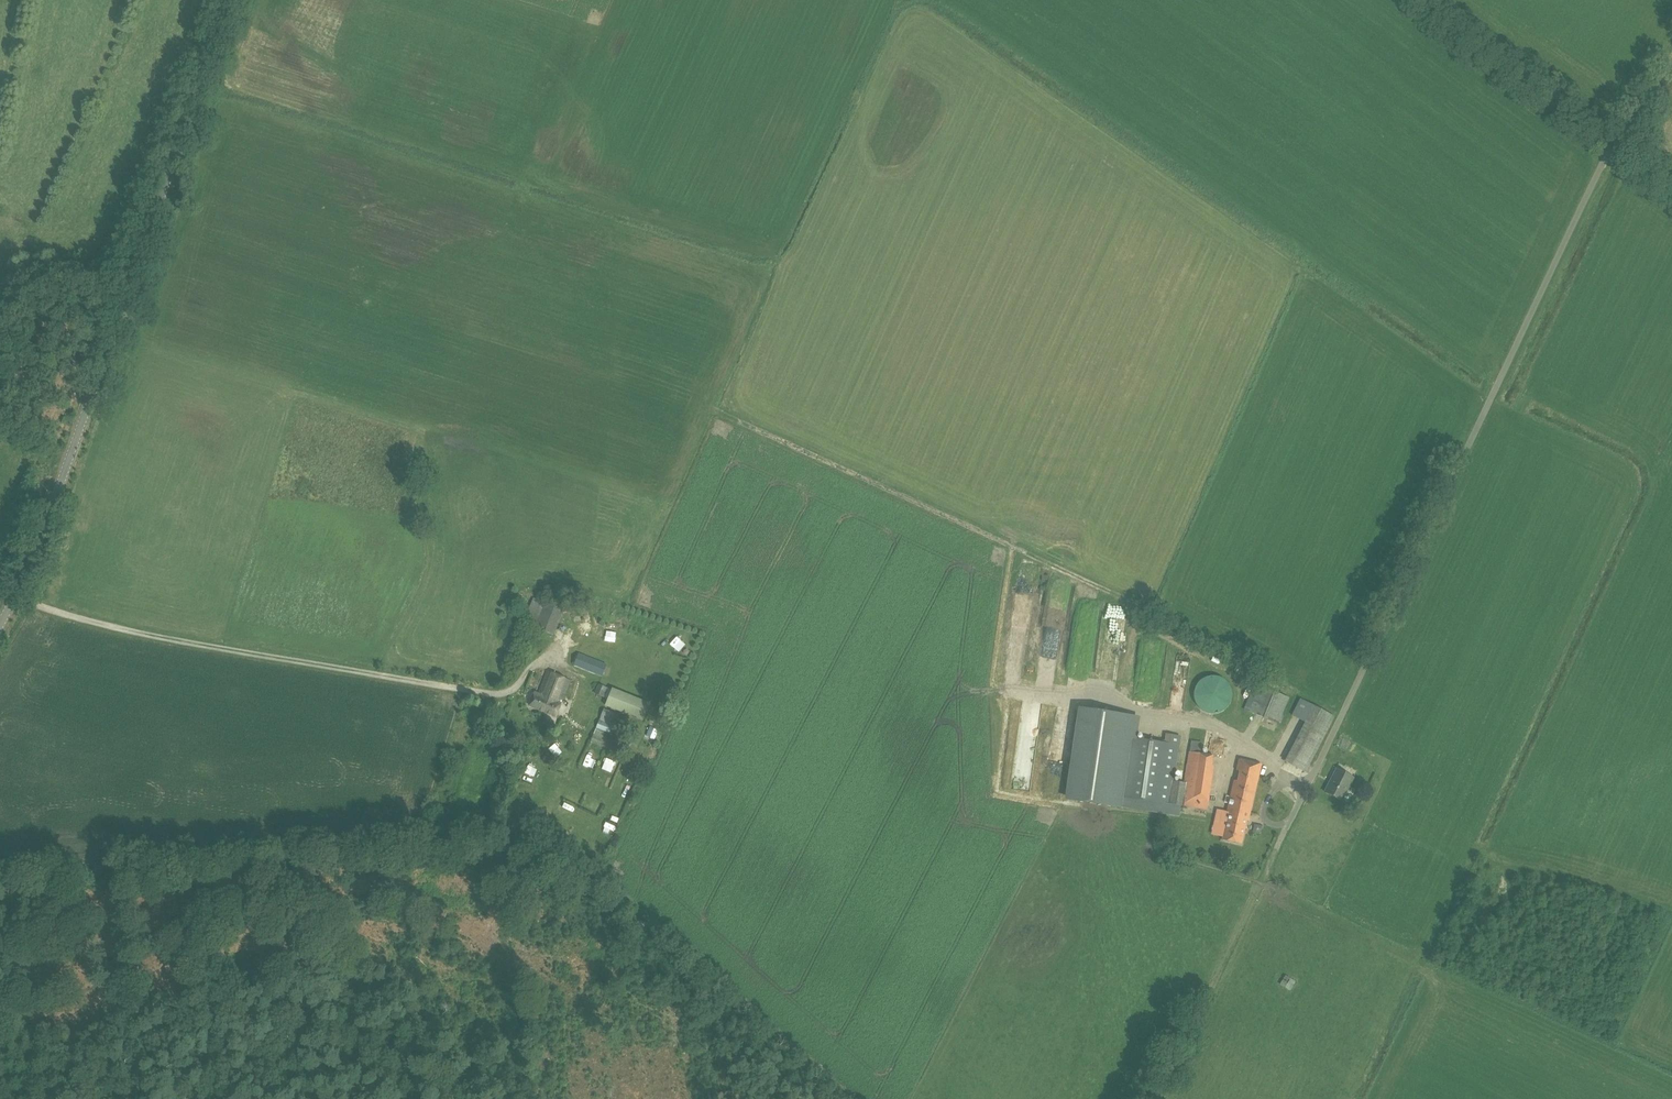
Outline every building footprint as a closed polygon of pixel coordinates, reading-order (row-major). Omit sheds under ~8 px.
[(1059,578),(1049,618),(1062,621),(1072,581),(1059,578)] [(546,636),(552,638),(554,635),(555,635),(565,610),(534,598),(524,623),(547,632),(546,636)] [(602,676),(607,665),(579,653),(575,665),(602,676)] [(1184,654),(1180,663),(1190,667),(1194,658),(1184,654)] [(1044,667),(1052,667),(1053,655),(1044,655),(1044,667)] [(540,689),(564,698),(571,680),(547,671),(540,689)] [(1194,691),(1194,693),(1194,694),(1194,696),(1194,698),(1195,699),(1195,701),(1196,703),(1197,704),(1197,705),(1198,707),(1200,708),(1201,709),(1202,710),(1204,711),(1205,712),(1207,713),(1208,713),(1210,714),(1211,714),(1213,714),(1215,714),(1216,714),(1218,713),(1220,713),(1221,712),(1223,711),(1224,711),(1226,710),(1227,708),(1228,707),(1229,706),(1230,704),(1231,703),(1231,701),(1232,700),(1232,698),(1233,697),(1233,695),(1233,693),(1232,692),(1232,690),(1232,688),(1231,687),(1230,685),(1229,684),(1228,682),(1227,681),(1226,680),(1225,679),(1223,678),(1222,677),(1220,677),(1219,676),(1217,676),(1215,675),(1214,675),(1212,675),(1210,676),(1209,676),(1207,676),(1205,677),(1204,678),(1203,679),(1201,680),(1200,681),(1199,682),(1198,683),(1197,685),(1196,686),(1195,688),(1195,689),(1194,691)] [(605,705),(643,721),(650,703),(613,688),(612,689),(599,684),(595,693),(608,698),(605,705)] [(1249,712),(1279,724),(1290,698),(1260,685),(1257,692),(1249,712)] [(530,706),(557,716),(564,698),(540,689),(539,693),(535,691),(530,706)] [(1035,716),(1043,716),(1043,704),(1023,706),(1024,720),(1035,719),(1035,716)] [(1285,761),(1306,772),(1336,716),(1314,705),(1285,761)] [(1155,812),(1180,816),(1182,805),(1208,809),(1209,804),(1210,798),(1214,766),(1213,766),(1214,755),(1201,753),(1202,747),(1203,742),(1191,740),(1190,751),(1189,751),(1185,782),(1175,781),(1181,744),(1138,739),(1141,714),(1080,706),(1066,799),(1155,812)] [(582,718),(590,721),(595,712),(586,708),(582,718)] [(591,742),(616,752),(621,738),(609,733),(612,725),(610,724),(611,721),(615,723),(619,714),(604,708),(591,742)] [(1227,751),(1224,738),(1216,740),(1219,753),(1227,751)] [(1222,839),(1242,844),(1247,820),(1249,821),(1262,764),(1239,759),(1237,770),(1240,771),(1237,781),(1234,780),(1227,812),(1218,810),(1216,820),(1226,822),(1222,839)] [(612,769),(608,779),(615,782),(619,772),(612,769)] [(1325,791),(1343,800),(1354,778),(1337,769),(1325,791)] [(528,803),(527,813),(538,813),(538,803),(528,803)] [(1277,982),(1291,990),(1296,981),(1282,973),(1277,982)]
